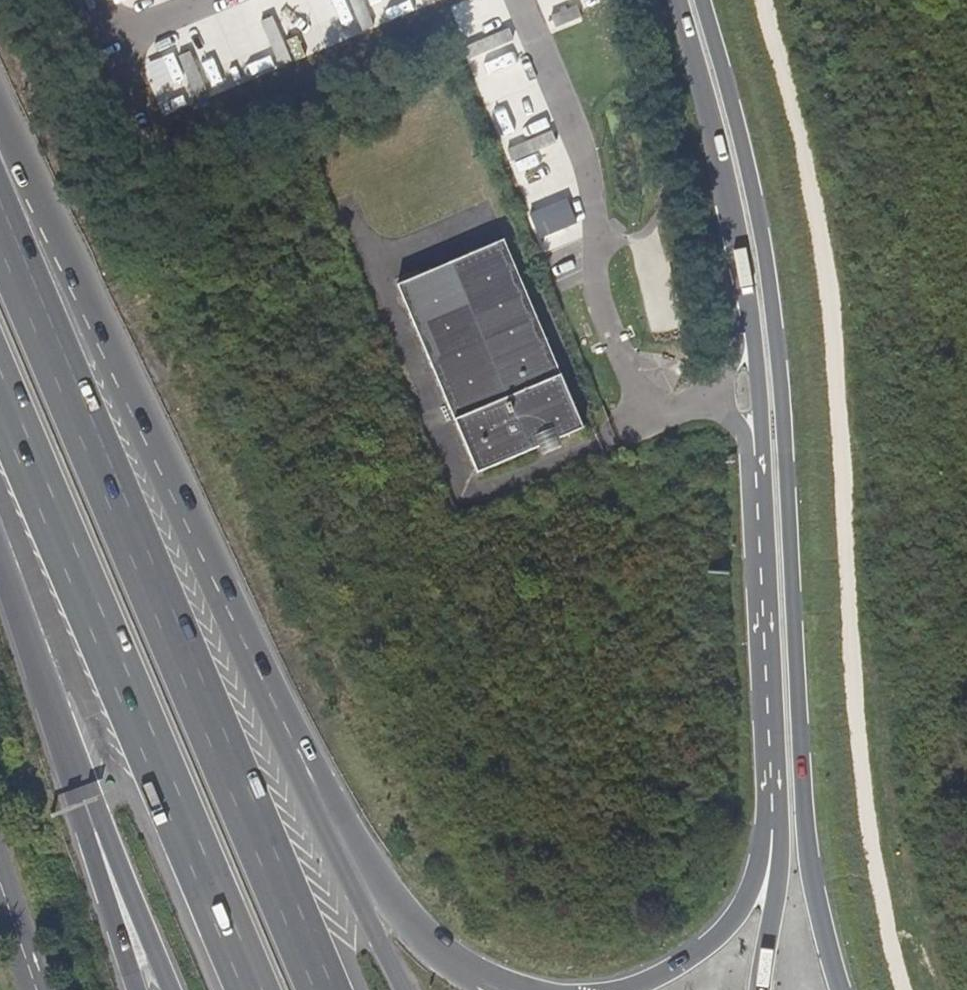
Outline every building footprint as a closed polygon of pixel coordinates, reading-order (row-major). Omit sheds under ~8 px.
[(565,193),(527,207),(539,236),(576,222),(565,193)] [(395,284),(475,471),(583,426),(504,240),(395,284)]
